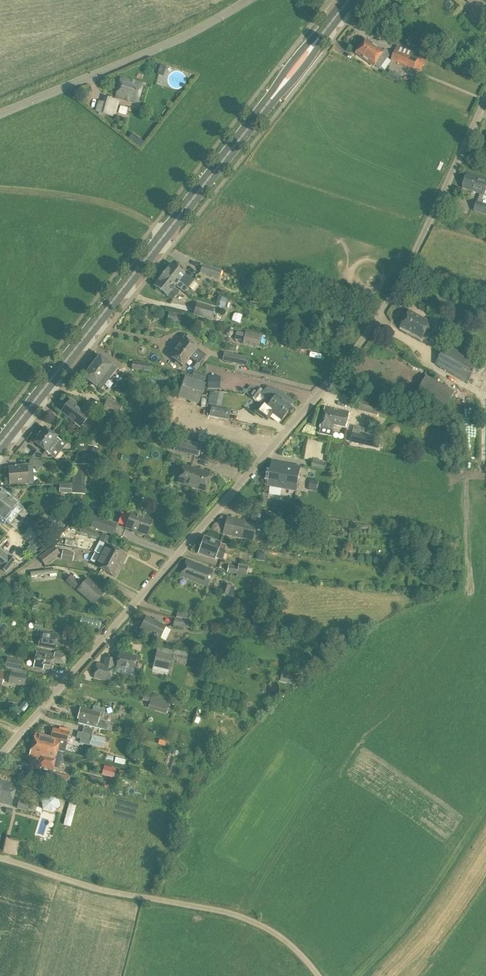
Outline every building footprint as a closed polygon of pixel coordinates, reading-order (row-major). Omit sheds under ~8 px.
[(388,10),(394,4),(390,0),(384,7),(388,10)] [(406,29),(413,33),(416,28),(410,24),(406,29)] [(361,48),(384,64),(391,54),(385,50),(383,52),(367,40),(361,48)] [(391,60),(413,69),(421,72),(428,54),(421,52),(422,49),(399,40),(391,60)] [(384,64),(361,48),(357,54),(380,69),(384,64)] [(162,66),(159,75),(164,77),(167,67),(162,66)] [(116,97),(137,103),(142,83),(121,77),(116,97)] [(100,113),(115,117),(119,103),(104,99),(100,113)] [(129,139),(141,147),(144,142),(132,134),(131,135),(129,139)] [(484,195),(485,188),(485,179),(468,173),(462,188),(484,195)] [(477,202),(473,211),(485,215),(485,204),(477,202)] [(162,277),(174,286),(175,285),(184,292),(194,280),(185,273),(184,274),(171,263),(160,277),(162,278),(162,277)] [(200,272),(219,278),(221,271),(203,265),(200,272)] [(162,278),(160,277),(154,286),(167,296),(171,298),(177,290),(174,287),(174,286),(162,277),(162,278)] [(284,302),(290,304),(293,294),(286,292),(284,302)] [(305,303),(312,305),(315,295),(308,293),(305,303)] [(220,297),(218,306),(224,307),(226,299),(220,297)] [(194,314),(210,319),(213,308),(197,303),(194,314)] [(427,313),(439,316),(441,308),(429,305),(427,313)] [(401,327),(421,339),(431,323),(410,311),(401,327)] [(168,320),(180,322),(181,315),(169,313),(168,320)] [(183,366),(190,357),(194,360),(200,365),(203,360),(206,356),(184,338),(170,356),(183,366)] [(438,363),(467,380),(476,364),(447,347),(438,363)] [(223,359),(247,364),(248,358),(224,353),(223,359)] [(106,374),(110,377),(117,369),(100,356),(92,366),(105,376),(106,374)] [(200,365),(194,360),(190,366),(196,370),(200,365)] [(105,376),(92,366),(83,376),(96,386),(96,385),(101,389),(110,377),(106,374),(105,376)] [(194,376),(203,380),(205,374),(196,371),(194,376)] [(208,388),(219,389),(219,376),(208,376),(208,388)] [(177,397),(198,404),(205,384),(185,377),(177,397)] [(424,379),(414,397),(442,413),(452,395),(424,379)] [(261,394),(262,393),(255,387),(254,388),(251,385),(246,392),(256,401),(261,404),(256,410),(268,420),(270,417),(278,423),(281,419),(287,412),(267,397),(266,397),(261,394)] [(267,397),(287,412),(290,407),(271,392),(267,397)] [(104,406),(120,413),(123,405),(107,398),(104,406)] [(360,408),(379,414),(381,404),(362,398),(360,408)] [(61,411),(75,423),(74,424),(79,428),(88,417),(75,406),(77,404),(71,399),(61,411)] [(207,406),(207,416),(228,421),(230,410),(207,406)] [(319,433),(332,436),(334,430),(330,429),(331,424),(346,427),(349,412),(325,407),(319,433)] [(109,426),(121,430),(123,423),(111,420),(109,426)] [(44,427),(39,434),(59,450),(63,445),(60,443),(61,442),(57,438),(44,427)] [(360,433),(353,431),(351,441),(378,448),(380,438),(360,433)] [(59,450),(39,434),(32,442),(46,452),(47,451),(54,457),(59,450)] [(76,447),(87,450),(88,445),(89,445),(91,441),(79,437),(76,447)] [(174,449),(199,455),(202,444),(177,438),(174,449)] [(88,445),(87,450),(86,453),(83,462),(83,464),(92,466),(97,448),(89,445),(88,445)] [(43,456),(36,450),(30,457),(40,459),(43,456)] [(76,459),(83,462),(86,453),(78,451),(76,459)] [(29,465),(41,467),(43,462),(30,459),(29,465)] [(311,469),(325,471),(326,462),(313,460),(311,469)] [(267,486),(296,491),(301,467),(272,461),(267,486)] [(74,484),(84,484),(85,465),(75,464),(74,484)] [(8,467),(10,485),(29,483),(27,465),(8,467)] [(178,483),(204,491),(209,474),(183,465),(178,483)] [(308,489),(316,491),(319,480),(310,478),(308,489)] [(71,485),(59,485),(59,493),(70,493),(71,485)] [(4,520),(17,504),(0,490),(0,517),(4,520)] [(264,520),(275,522),(280,523),(282,515),(277,513),(266,512),(264,520)] [(126,528),(147,536),(152,521),(131,513),(126,528)] [(116,524),(97,517),(93,527),(112,534),(116,524)] [(257,525),(226,517),(222,534),(252,541),(257,525)] [(80,531),(99,538),(100,534),(81,528),(80,531)] [(99,541),(106,544),(110,537),(103,533),(99,541)] [(199,553),(215,559),(215,558),(222,561),(226,551),(218,549),(220,543),(205,538),(199,553)] [(36,547),(31,543),(26,548),(31,553),(36,547)] [(101,555),(121,566),(127,556),(106,544),(101,555)] [(39,557),(45,565),(60,553),(54,546),(39,557)] [(121,566),(101,555),(100,554),(95,551),(90,561),(96,564),(95,566),(116,577),(121,566)] [(5,572),(14,561),(9,557),(8,559),(0,552),(0,568),(5,572)] [(73,560),(74,554),(63,552),(62,558),(73,560)] [(32,556),(23,560),(25,566),(34,562),(32,556)] [(180,575),(206,586),(213,570),(186,560),(180,575)] [(228,572),(246,576),(248,567),(238,565),(238,566),(229,565),(228,572)] [(66,581),(73,588),(79,583),(71,576),(66,581)] [(78,590),(88,599),(90,597),(96,602),(104,593),(88,579),(78,590)] [(13,593),(24,596),(26,586),(16,583),(13,593)] [(221,594),(227,595),(230,586),(224,584),(221,594)] [(140,630),(160,639),(166,626),(146,617),(140,630)] [(3,618),(2,625),(20,627),(20,620),(3,618)] [(173,626),(191,629),(193,621),(174,618),(173,626)] [(63,637),(73,638),(75,629),(65,628),(63,637)] [(38,646),(55,649),(58,634),(41,631),(38,646)] [(167,654),(157,652),(154,664),(170,667),(173,656),(188,660),(189,655),(168,649),(167,654)] [(34,667),(43,668),(43,667),(52,669),(53,661),(64,663),(65,655),(55,653),(55,655),(37,652),(34,667)] [(118,667),(115,667),(114,670),(137,671),(138,656),(118,655),(118,667)] [(94,677),(110,681),(114,660),(105,658),(104,665),(97,663),(94,677)] [(5,667),(21,671),(23,663),(7,659),(5,667)] [(9,683),(24,686),(26,675),(11,672),(9,683)] [(282,672),(281,680),(293,683),(295,675),(282,672)] [(164,701),(152,698),(150,706),(161,709),(164,701)] [(78,719),(80,719),(79,723),(106,730),(107,725),(97,723),(100,714),(81,709),(78,719)] [(35,733),(32,743),(46,747),(46,748),(57,751),(64,753),(67,741),(70,730),(59,727),(59,730),(52,728),(50,737),(35,733)] [(92,737),(90,744),(103,748),(105,739),(92,736),(92,737)] [(46,747),(32,743),(29,755),(37,757),(36,760),(41,761),(39,766),(53,769),(54,761),(57,751),(46,748),(46,747)] [(113,778),(116,769),(104,766),(102,774),(113,778)] [(11,805),(16,785),(0,781),(0,803),(11,805)] [(70,794),(65,789),(60,793),(65,799),(70,794)] [(17,809),(27,811),(29,802),(19,800),(17,809)]
